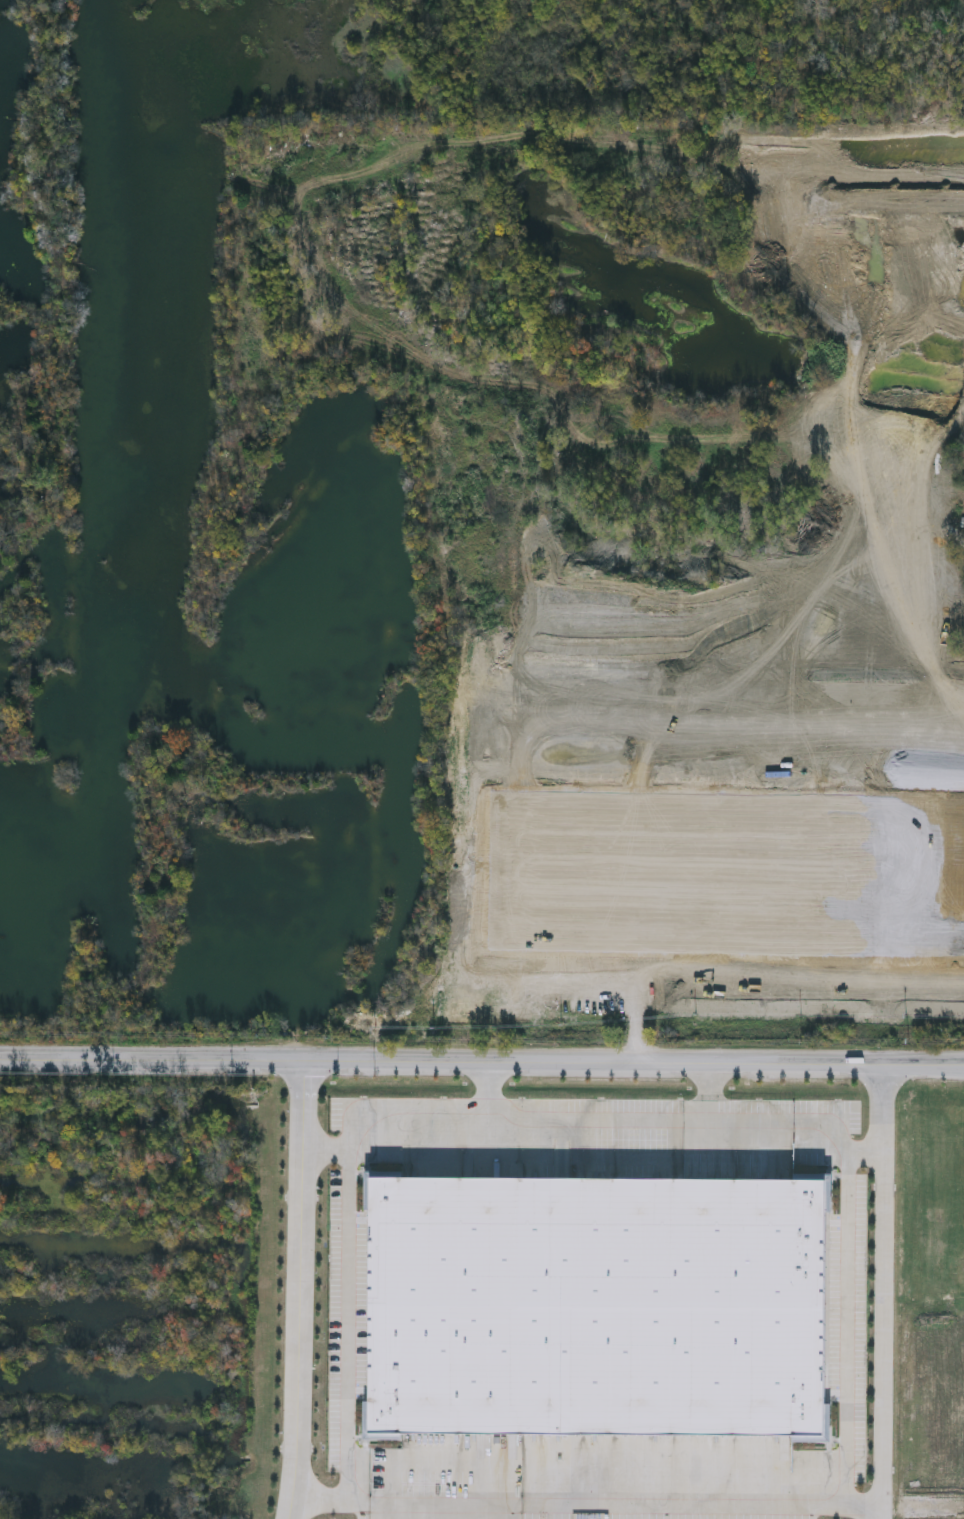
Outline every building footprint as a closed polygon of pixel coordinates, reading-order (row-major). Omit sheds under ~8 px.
[(368,1400),(369,1211),(364,1211),(364,1169),(403,1169),(403,1175),(794,1177),(794,1172),(832,1172),(832,1211),(826,1211),(825,1400),(830,1400),(830,1442),(792,1442),(792,1431),(401,1429),(401,1441),(362,1440),(362,1400),(368,1400)]
